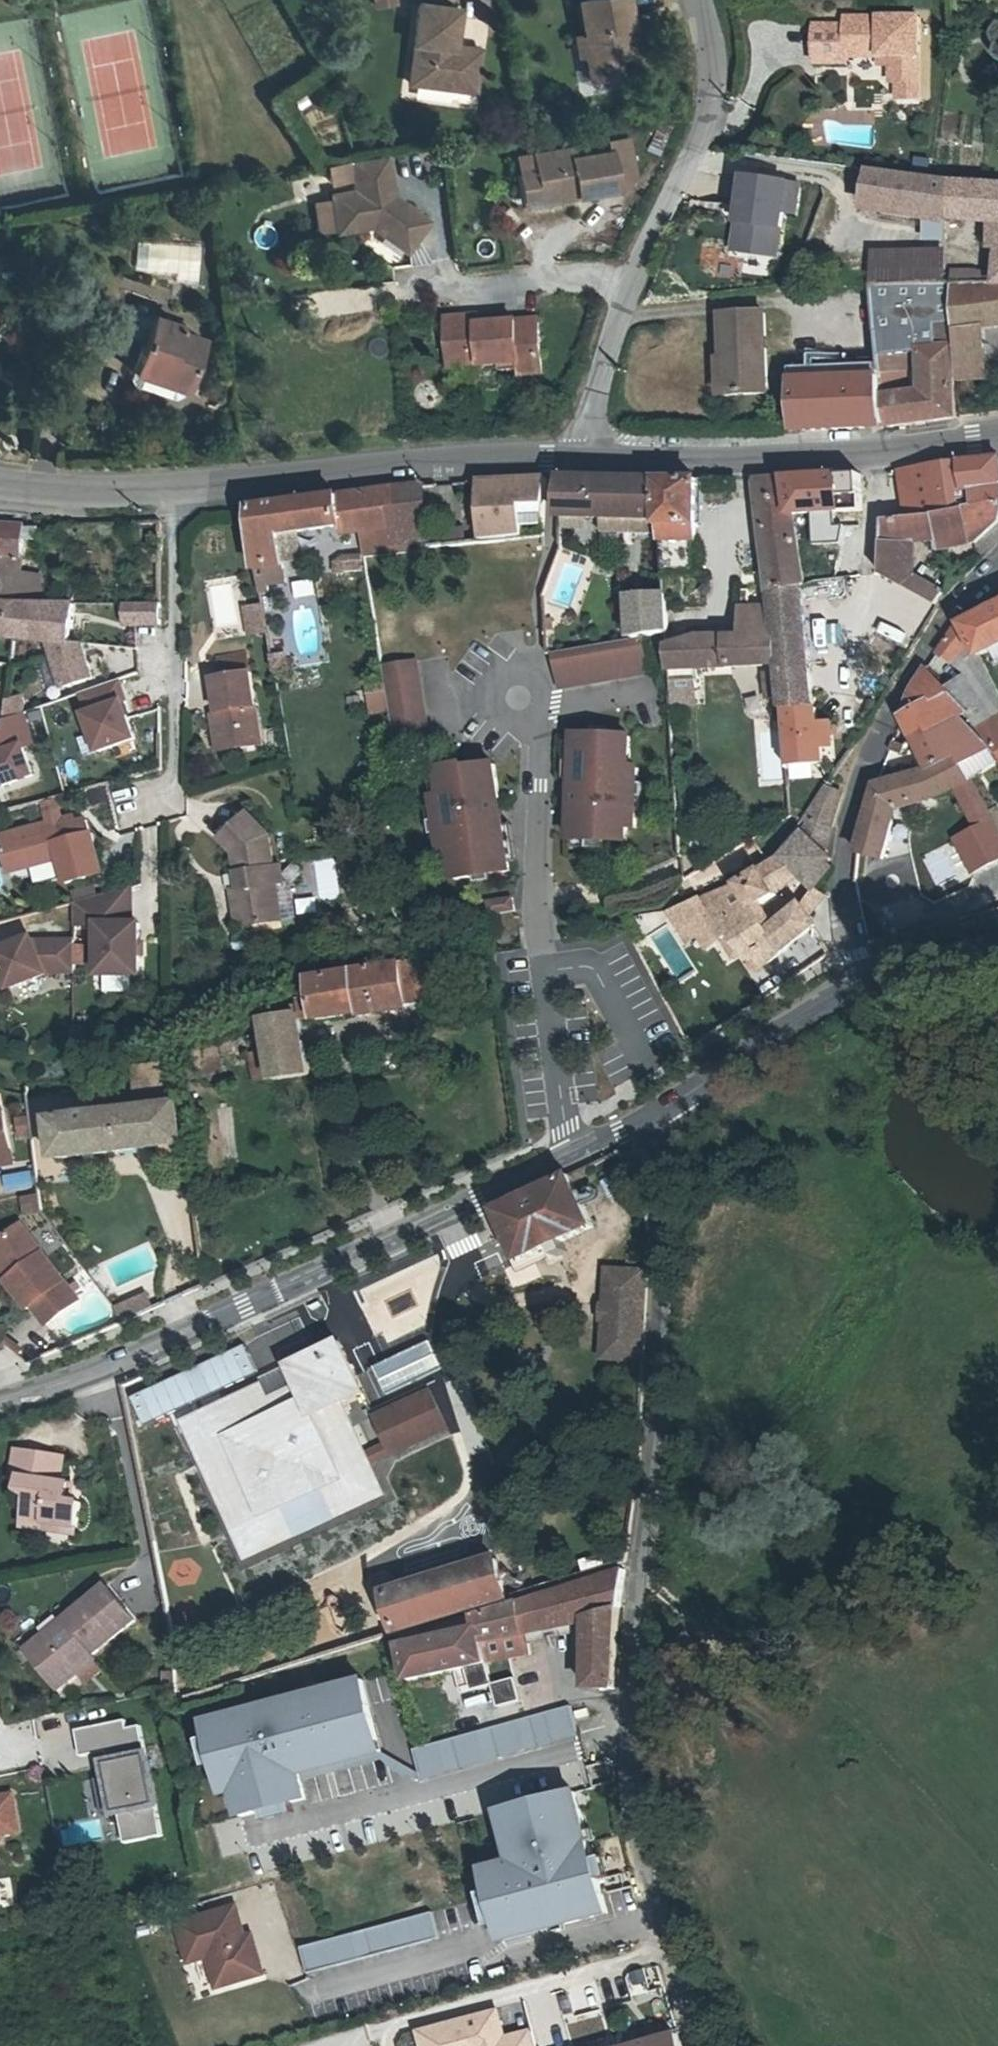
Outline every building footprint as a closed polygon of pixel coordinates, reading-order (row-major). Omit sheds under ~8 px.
[(392,0),(372,0),(373,10),(393,7),(392,0)] [(583,39),(587,58),(592,83),(621,79),(617,62),(635,59),(632,42),(626,43),(625,32),(631,31),(633,30),(629,0),(604,0),(580,4),(586,39),(583,39)] [(409,85),(457,92),(459,81),(476,84),(480,52),(463,51),(458,54),(453,53),(459,13),(419,7),(412,48),(415,48),(409,85)] [(849,58),(882,58),(893,58),(893,66),(893,84),(899,84),(921,84),(921,19),(848,18),(848,27),(817,26),(817,63),(849,63),(849,58)] [(578,60),(587,58),(583,39),(575,41),(578,60)] [(893,58),(882,58),(882,66),(893,66),(893,58)] [(474,95),(476,84),(459,81),(457,92),(474,95)] [(921,84),(899,84),(899,101),(921,101),(921,84)] [(612,147),(613,156),(615,178),(633,175),(629,144),(612,147)] [(918,155),(904,148),(895,165),(908,172),(918,155)] [(536,158),(538,171),(541,197),(565,193),(566,201),(618,194),(615,178),(613,156),(575,162),(573,153),(536,158)] [(389,190),(392,189),(388,159),(351,165),(355,194),(332,197),(337,234),(373,229),(390,243),(396,236),(412,248),(429,226),(394,199),(390,200),(389,190)] [(541,197),(538,171),(522,174),(527,207),(566,201),(565,193),(541,197)] [(954,187),(862,173),(857,202),(868,204),(867,207),(932,218),(952,223),(997,222),(997,189),(954,187)] [(804,183),(747,178),(740,257),(784,261),(786,235),(789,236),(791,217),(801,218),(804,183)] [(952,223),(932,218),(932,243),(952,242),(952,223)] [(396,236),(390,243),(406,255),(412,248),(396,236)] [(880,259),(877,287),(950,285),(948,256),(880,259)] [(958,327),(987,323),(997,322),(997,283),(956,286),(958,327)] [(941,350),(941,345),(955,344),(959,343),(958,327),(956,286),(950,285),(877,287),(874,288),(881,357),(909,355),(914,386),(924,386),(922,351),(941,350)] [(148,342),(137,371),(166,381),(188,388),(206,337),(185,330),(186,325),(136,309),(128,333),(135,336),(134,337),(148,342)] [(725,314),(726,361),(732,360),(733,396),(768,395),(766,313),(725,314)] [(481,356),(482,368),(521,365),(522,377),(544,375),(539,321),(480,326),(480,318),(447,321),(451,359),(481,356)] [(959,343),(959,346),(988,343),(987,323),(958,327),(959,343)] [(988,343),(959,346),(960,378),(991,375),(988,343)] [(883,366),(885,379),(889,427),(889,429),(959,419),(955,344),(941,345),(941,350),(922,351),(924,386),(914,386),(909,355),(881,357),(883,366)] [(452,371),(482,368),(481,356),(451,359),(452,371)] [(732,360),(726,361),(719,361),(719,397),(733,396),(732,360)] [(863,399),(865,429),(889,427),(883,366),(836,367),(839,401),(863,399)] [(865,429),(863,399),(839,401),(836,367),(791,369),(795,432),(865,429)] [(161,396),(166,381),(137,371),(133,381),(137,388),(161,396)] [(188,388),(166,381),(161,396),(177,402),(185,398),(188,388)] [(997,506),(997,461),(964,465),(931,468),(941,517),(975,510),(997,506)] [(907,471),(917,519),(941,517),(931,468),(907,471)] [(797,525),(801,525),(869,511),(864,477),(832,480),(824,480),(791,482),(797,525)] [(536,479),(483,483),(486,544),(525,542),(524,531),(523,521),(523,511),(547,511),(549,479),(536,479)] [(561,521),(664,518),(662,483),(606,481),(564,480),(561,521)] [(763,482),(775,596),(802,596),(807,596),(804,570),(807,570),(801,525),(797,525),(791,482),(763,482)] [(662,483),(664,518),(666,546),(703,542),(700,484),(662,483)] [(256,567),(259,568),(262,591),(269,589),(268,583),(287,580),(282,536),(343,527),(345,534),(361,532),(395,528),(429,524),(425,487),(399,489),(253,511),(256,567)] [(975,510),(978,542),(997,526),(997,506),(975,510)] [(938,607),(944,596),(910,575),(908,535),(942,531),(943,547),(978,542),(975,510),(941,517),(917,519),(888,521),(885,578),(938,607)] [(547,511),(523,511),(523,521),(546,521),(547,511)] [(523,521),(524,531),(546,530),(546,521),(523,521)] [(424,551),(433,550),(429,524),(395,528),(397,554),(424,551)] [(22,559),(25,529),(0,528),(0,558),(22,559)] [(395,528),(361,532),(365,558),(397,554),(395,528)] [(703,542),(666,546),(668,581),(704,580),(703,542)] [(0,558),(0,637),(51,643),(65,687),(94,677),(82,644),(70,643),(75,605),(41,606),(20,606),(21,582),(22,559),(0,558)] [(20,606),(41,606),(42,582),(21,582),(20,606)] [(669,593),(635,596),(638,638),(669,632),(671,632),(669,593)] [(777,634),(782,695),(784,708),(814,711),(802,596),(775,596),(774,597),(775,609),(776,623),(777,634)] [(126,605),(126,625),(163,625),(163,604),(126,605)] [(775,609),(757,610),(745,611),(748,636),(777,634),(776,623),(775,609)] [(974,640),(981,656),(987,652),(997,647),(997,613),(969,626),(974,640)] [(965,617),(947,643),(956,657),(974,640),(969,626),(967,621),(965,617)] [(545,619),(546,628),(556,627),(555,618),(545,619)] [(777,634),(748,636),(701,640),(670,647),(672,671),(699,669),(763,663),(766,697),(782,695),(777,634)] [(638,638),(556,654),(558,668),(563,690),(650,673),(643,637),(638,638)] [(974,640),(956,657),(965,672),(981,656),(974,640)] [(987,652),(994,667),(997,665),(997,648),(987,652)] [(290,654),(273,657),(276,675),(293,672),(290,654)] [(960,712),(962,714),(974,730),(997,716),(997,692),(997,691),(990,677),(981,656),(965,672),(944,693),(949,700),(960,712)] [(217,661),(219,679),(244,675),(241,658),(217,661)] [(385,670),(399,757),(434,752),(418,664),(385,670)] [(699,669),(672,671),(673,692),(701,689),(699,669)] [(919,739),(949,700),(944,693),(927,672),(921,682),(906,717),(917,740),(919,739)] [(215,722),(220,753),(259,748),(246,675),(208,681),(215,722)] [(136,739),(123,704),(127,703),(119,681),(83,694),(91,714),(87,716),(100,752),(136,739)] [(701,689),(673,692),(673,707),(702,704),(701,689)] [(919,739),(957,718),(962,714),(960,712),(949,700),(919,739)] [(814,711),(784,708),(789,767),(823,764),(822,749),(834,748),(832,725),(818,727),(817,711),(814,711)] [(4,733),(0,734),(0,787),(34,775),(24,747),(35,744),(24,714),(5,721),(4,733)] [(976,731),(989,748),(997,762),(997,716),(974,730),(976,731)] [(957,758),(961,767),(986,753),(983,749),(957,718),(919,739),(917,740),(932,771),(957,758)] [(220,753),(215,722),(210,723),(214,753),(220,753)] [(591,842),(591,852),(593,852),(610,852),(611,842),(630,843),(630,829),(639,830),(639,816),(639,813),(640,799),(647,799),(647,786),(640,785),(640,770),(632,769),(633,738),(612,737),(612,730),(596,729),(596,737),(576,737),(576,745),(575,782),(575,783),(582,783),(582,794),(577,794),(577,810),(574,811),(573,842),(577,842),(591,842)] [(892,749),(903,754),(905,746),(895,741),(892,749)] [(568,745),(567,782),(575,782),(576,745),(568,745)] [(955,787),(968,780),(961,767),(957,758),(932,771),(918,778),(878,787),(870,813),(863,850),(891,854),(897,820),(894,809),(955,787)] [(442,824),(435,825),(434,828),(437,839),(444,838),(447,853),(455,852),(460,883),(481,880),(482,887),(498,884),(497,877),(516,874),(514,866),(508,829),(508,828),(501,829),(498,818),(503,817),(501,801),(503,800),(498,766),(468,771),(467,768),(442,772),(447,800),(438,801),(440,810),(442,824)] [(442,772),(433,774),(438,801),(447,800),(442,772)] [(968,780),(955,787),(970,816),(979,830),(992,824),(968,780)] [(714,927),(724,944),(735,939),(749,961),(748,964),(749,966),(750,969),(753,971),(757,971),(760,970),(817,928),(804,911),(767,938),(752,916),(806,879),(818,889),(833,871),(828,866),(833,861),(823,851),(835,831),(845,795),(832,788),(830,791),(812,821),(815,824),(802,841),(780,864),(741,889),(670,914),(687,942),(698,936),(714,927)] [(804,821),(808,816),(806,788),(791,789),(794,817),(795,816),(804,821)] [(54,826),(66,823),(59,798),(47,801),(54,826)] [(440,810),(432,812),(435,825),(442,824),(440,810)] [(249,929),(297,919),(289,882),(281,884),(278,868),(273,870),(266,838),(243,815),(217,842),(230,857),(235,879),(242,878),(244,893),(237,894),(240,913),(245,912),(249,929)] [(66,823),(54,826),(4,841),(14,876),(35,870),(32,861),(62,853),(64,862),(71,887),(108,876),(96,836),(94,837),(90,822),(80,825),(78,819),(66,823)] [(577,842),(576,852),(591,852),(591,842),(577,842)] [(32,861),(35,870),(64,862),(62,853),(32,861)] [(242,878),(235,879),(237,894),(244,893),(242,878)] [(136,926),(136,891),(80,906),(80,927),(104,928),(103,976),(144,977),(144,925),(136,926)] [(240,913),(237,894),(231,895),(238,930),(249,929),(245,912),(240,913)] [(514,900),(489,904),(492,917),(517,913),(514,900)] [(648,934),(677,985),(698,974),(669,923),(648,934)] [(709,952),(724,944),(714,927),(698,936),(709,952)] [(81,975),(80,945),(38,945),(37,941),(4,951),(14,988),(52,978),(51,975),(81,975)] [(301,1016),(304,1016),(308,1015),(309,1017),(321,1016),(322,1021),(430,1004),(421,961),(313,979),(318,1000),(307,1002),(307,1005),(300,1006),(301,1016)] [(270,1020),(271,1032),(275,1077),(309,1074),(304,1016),(301,1016),(270,1020)] [(275,1077),(271,1032),(254,1037),(257,1079),(275,1077)] [(236,1042),(225,1046),(228,1058),(239,1054),(236,1042)] [(228,1058),(225,1046),(191,1056),(198,1082),(232,1073),(228,1058)] [(193,1143),(188,1144),(180,1068),(140,1072),(144,1111),(51,1120),(56,1160),(180,1145),(182,1162),(194,1160),(193,1143)] [(0,1112),(0,1150),(10,1148),(3,1111),(0,1112)] [(0,1150),(0,1166),(13,1163),(10,1148),(0,1150)] [(493,1205),(514,1257),(589,1225),(573,1180),(591,1172),(587,1163),(493,1205)] [(6,1175),(7,1190),(37,1188),(36,1173),(6,1175)] [(10,1278),(32,1305),(36,1302),(52,1322),(84,1297),(22,1222),(0,1241),(0,1259),(13,1275),(10,1278)] [(633,1335),(640,1336),(646,1259),(608,1256),(602,1333),(610,1333),(610,1336),(611,1339),(613,1341),(615,1343),(618,1344),(621,1345),(623,1345),(626,1344),(628,1342),(630,1340),(632,1338),(633,1335)] [(10,1278),(13,1275),(0,1259),(0,1266),(10,1278)] [(147,1295),(122,1312),(129,1323),(155,1307),(147,1295)] [(610,1333),(602,1333),(601,1345),(639,1348),(640,1336),(633,1335),(632,1338),(630,1340),(628,1342),(626,1344),(623,1345),(621,1345),(618,1344),(615,1343),(613,1341),(611,1339),(610,1336),(610,1333)] [(258,1383),(177,1421),(196,1461),(244,1562),(293,1539),(279,1508),(320,1489),(334,1520),(385,1496),(369,1460),(361,1443),(341,1401),(364,1390),(339,1339),(284,1363),(294,1383),(264,1397),(258,1383)] [(143,1422),(246,1385),(236,1358),(133,1395),(143,1422)] [(384,1433),(361,1443),(369,1460),(446,1424),(430,1390),(375,1415),(384,1433)] [(20,1516),(39,1517),(39,1508),(71,1510),(74,1486),(61,1483),(61,1465),(50,1465),(51,1441),(7,1440),(5,1464),(13,1465),(13,1478),(22,1480),(21,1493),(20,1516)] [(16,1492),(21,1493),(22,1480),(13,1478),(12,1487),(16,1492)] [(71,1519),(71,1510),(39,1508),(39,1517),(71,1519)] [(489,1556),(379,1589),(390,1629),(499,1594),(489,1556)] [(595,1698),(613,1699),(620,1628),(628,1563),(433,1622),(436,1632),(401,1644),(409,1677),(453,1668),(487,1660),(532,1651),(531,1641),(546,1638),(544,1629),(586,1620),(595,1698)] [(100,1583),(56,1617),(63,1626),(30,1651),(56,1685),(72,1672),(89,1659),(84,1652),(128,1617),(100,1583)] [(23,1643),(30,1651),(63,1626),(56,1617),(23,1643)] [(96,1667),(89,1659),(72,1672),(79,1680),(96,1667)] [(486,1682),(487,1660),(453,1668),(456,1680),(450,1681),(451,1686),(457,1692),(486,1686),(486,1682)] [(378,1753),(357,1676),(197,1718),(217,1795),(224,1793),(231,1819),(305,1800),(298,1774),(378,1753)] [(496,1708),(515,1707),(516,1679),(499,1679),(497,1681),(496,1708)] [(534,1720),(542,1750),(581,1739),(573,1709),(534,1720)] [(120,1811),(126,1841),(161,1834),(138,1724),(125,1727),(124,1718),(72,1729),(77,1757),(118,1748),(120,1758),(99,1763),(109,1813),(120,1811)] [(494,1731),(502,1761),(542,1750),(534,1720),(494,1731)] [(455,1741),(463,1771),(502,1761),(494,1731),(455,1741)] [(415,1752),(423,1782),(463,1771),(455,1741),(415,1752)] [(317,1782),(319,1797),(336,1795),(333,1780),(317,1782)] [(22,1825),(15,1790),(0,1793),(0,1829),(22,1825)] [(475,1870),(495,1940),(598,1911),(566,1794),(491,1815),(504,1862),(475,1870)] [(232,1906),(177,1922),(189,1960),(203,1956),(212,1985),(261,1970),(249,1928),(240,1931),(232,1906)] [(301,1948),(308,1973),(440,1937),(433,1911),(301,1948)] [(415,2029),(420,2045),(528,2045),(523,2029),(499,2036),(491,2006),(415,2029)]
